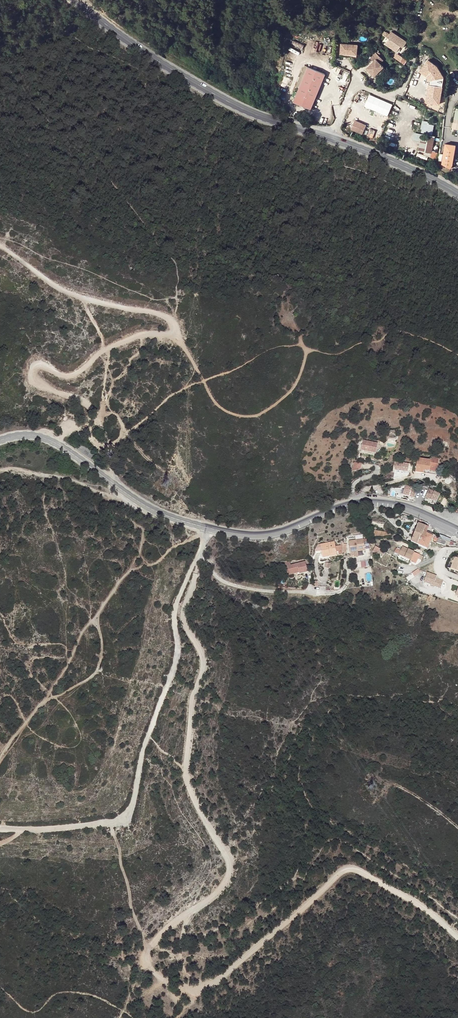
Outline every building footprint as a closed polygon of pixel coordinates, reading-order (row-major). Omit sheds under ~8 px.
[(393,31),(390,37),(391,39),(387,44),(399,52),(401,49),(400,47),(401,46),(403,47),(405,48),(409,42),(393,31)] [(304,48),(305,43),(295,39),(293,44),(304,48)] [(360,45),(344,44),(343,54),(359,55),(360,45)] [(404,64),(408,60),(397,52),(394,56),(404,64)] [(378,53),(373,58),(376,62),(369,69),(376,76),(386,68),(382,64),(385,60),(378,53)] [(328,74),(310,66),(295,101),(313,108),(328,74)] [(416,94),(413,102),(440,114),(443,106),(416,94)] [(389,115),(393,102),(369,95),(365,107),(389,115)] [(368,126),(357,121),(353,130),(365,135),(368,126)] [(434,123),(422,121),(419,134),(432,136),(434,123)] [(434,138),(421,135),(418,153),(431,155),(434,138)] [(445,145),(441,165),(452,167),(456,147),(445,145)] [(378,443),(363,440),(361,449),(376,452),(378,443)] [(436,473),(439,459),(431,457),(431,460),(418,458),(416,469),(424,470),(429,471),(429,472),(436,473)] [(396,471),(410,471),(410,462),(397,462),(396,471)] [(417,489),(405,485),(403,494),(414,497),(417,489)] [(439,494),(429,489),(425,497),(436,502),(439,494)] [(428,527),(418,523),(418,524),(413,536),(411,542),(418,545),(427,549),(433,537),(426,533),(428,527)] [(350,551),(357,551),(357,549),(360,548),(364,548),(363,538),(349,540),(350,551)] [(322,549),(323,556),(329,555),(328,552),(337,550),(335,544),(335,540),(320,543),(322,549)] [(421,555),(403,546),(401,550),(399,554),(410,560),(410,561),(416,564),(421,555)] [(381,549),(375,547),(373,552),(378,555),(381,549)] [(305,561),(291,565),(286,566),(288,575),(300,573),(300,574),(308,572),(305,561)] [(436,577),(427,573),(423,583),(440,589),(443,582),(435,579),(436,577)]
